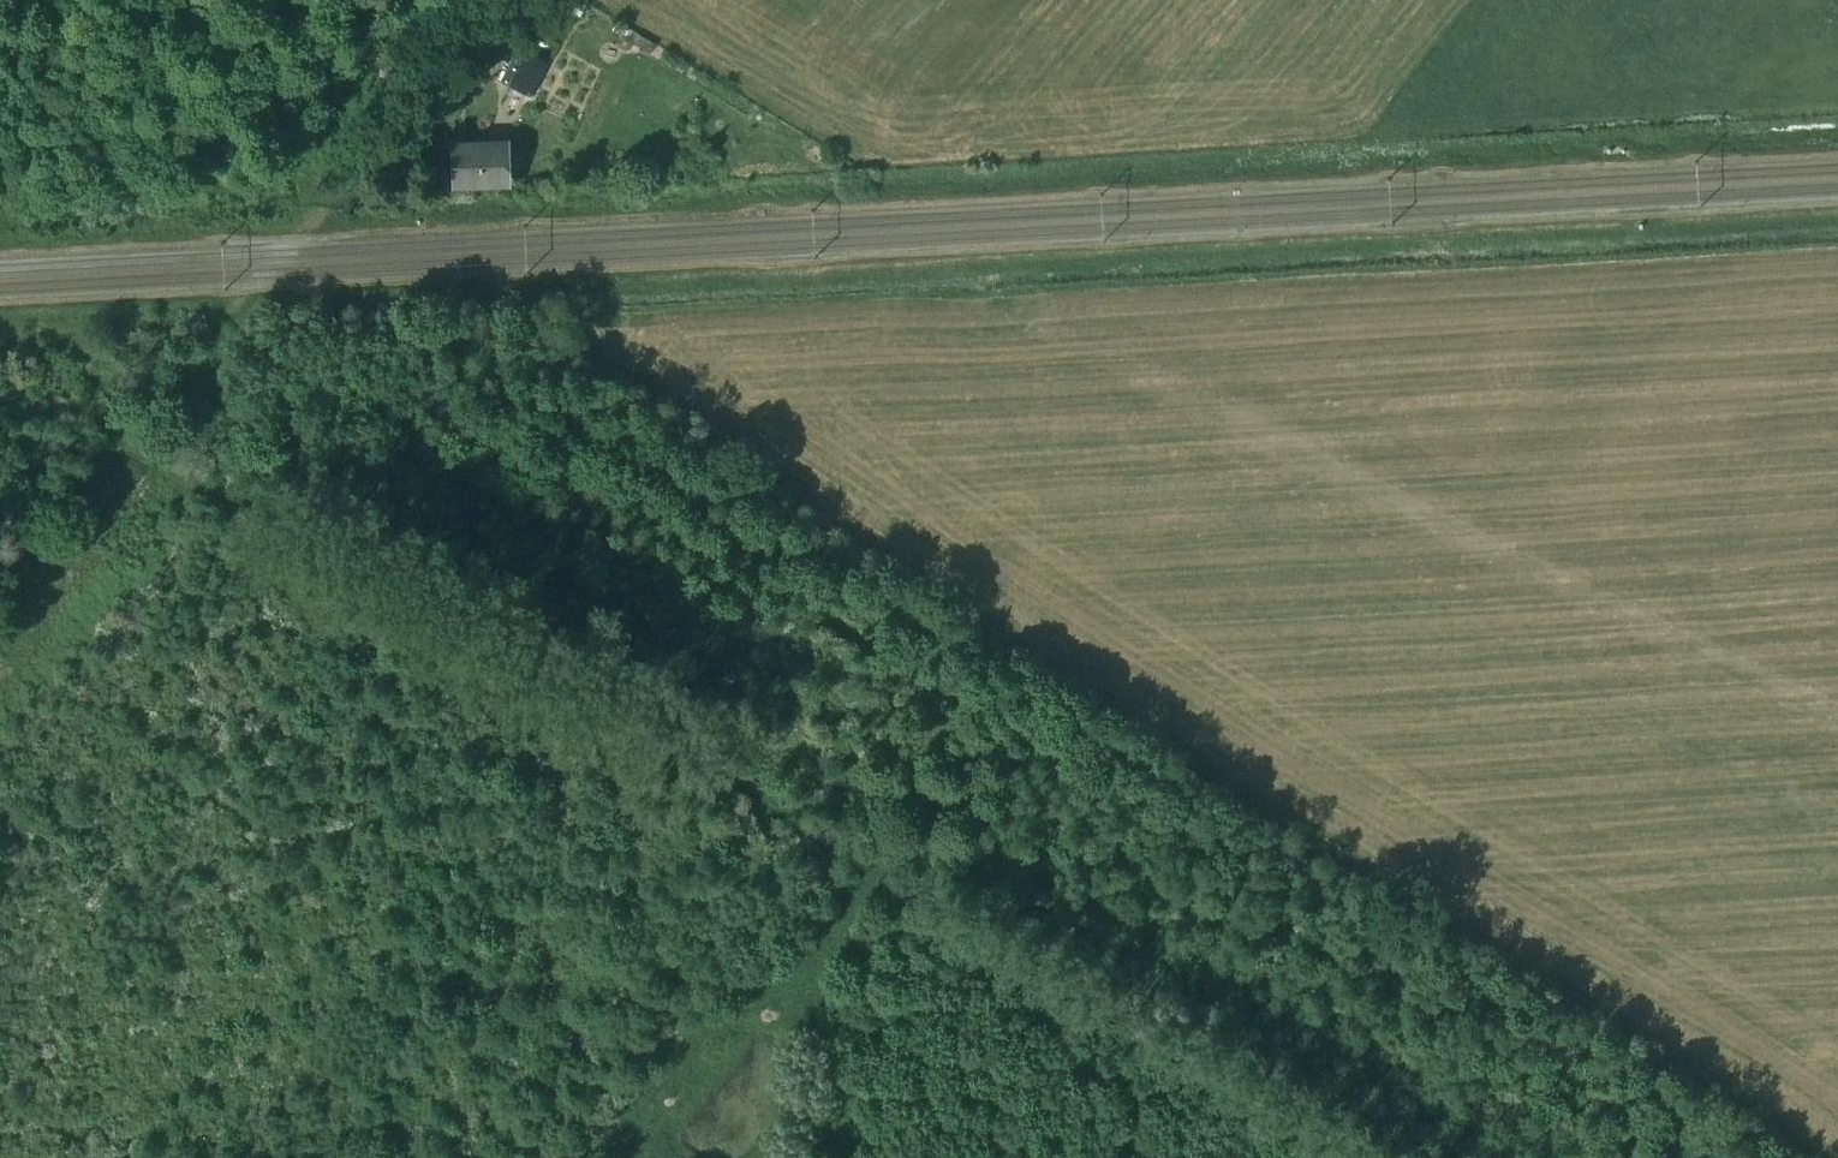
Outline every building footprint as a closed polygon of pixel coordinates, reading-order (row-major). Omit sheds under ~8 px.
[(580,18),(587,6),(578,0),(568,0),(563,8),(580,18)] [(625,37),(624,37),(622,39),(621,40),(620,41),(619,43),(619,44),(619,45),(619,47),(620,48),(621,50),(623,51),(624,52),(626,52),(628,51),(630,51),(631,50),(632,49),(633,47),(634,46),(634,44),(634,42),(633,40),(632,39),(631,38),(629,37),(627,37),(625,37)] [(528,54),(511,87),(531,97),(547,64),(528,54)] [(505,145),(451,147),(453,190),(507,189),(505,145)]
